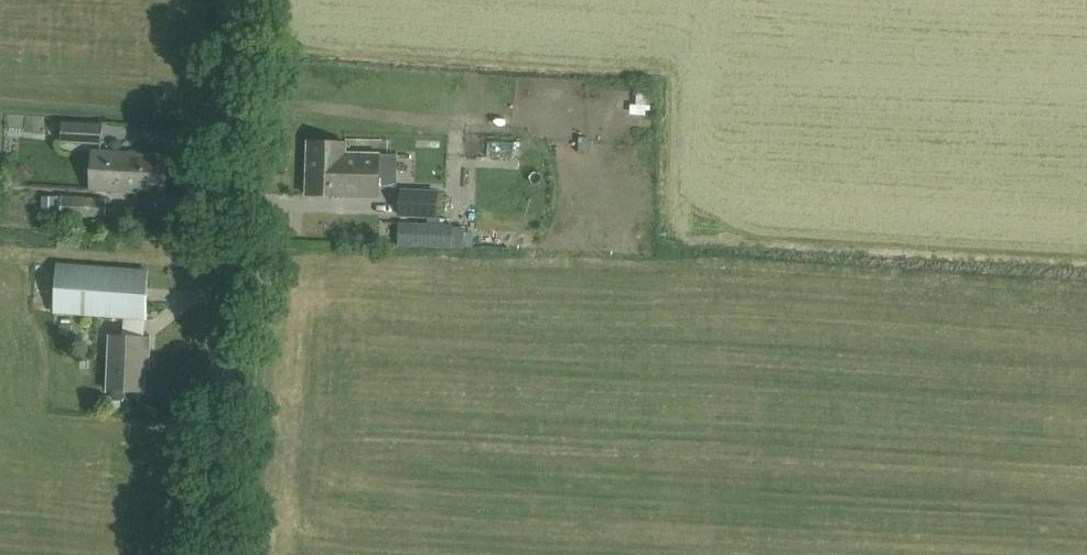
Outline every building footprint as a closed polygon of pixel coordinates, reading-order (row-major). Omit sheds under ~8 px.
[(102,124),(62,122),(62,136),(61,143),(101,145),(102,124)] [(378,197),(379,187),(397,187),(398,156),(380,155),(380,154),(347,153),(347,142),(309,141),(307,195),(378,197)] [(166,194),(168,154),(92,150),(90,190),(166,194)] [(437,218),(439,191),(402,189),(400,216),(437,218)] [(107,219),(108,198),(62,195),(62,216),(107,219)] [(56,214),(57,196),(43,196),(42,213),(56,214)] [(399,245),(474,248),(474,233),(466,233),(466,229),(454,228),(454,226),(400,223),(399,245)] [(146,318),(149,272),(57,265),(55,312),(146,318)] [(148,360),(149,337),(110,336),(108,390),(112,390),(112,396),(115,399),(123,400),(126,396),(126,391),(144,392),(145,360),(148,360)]
